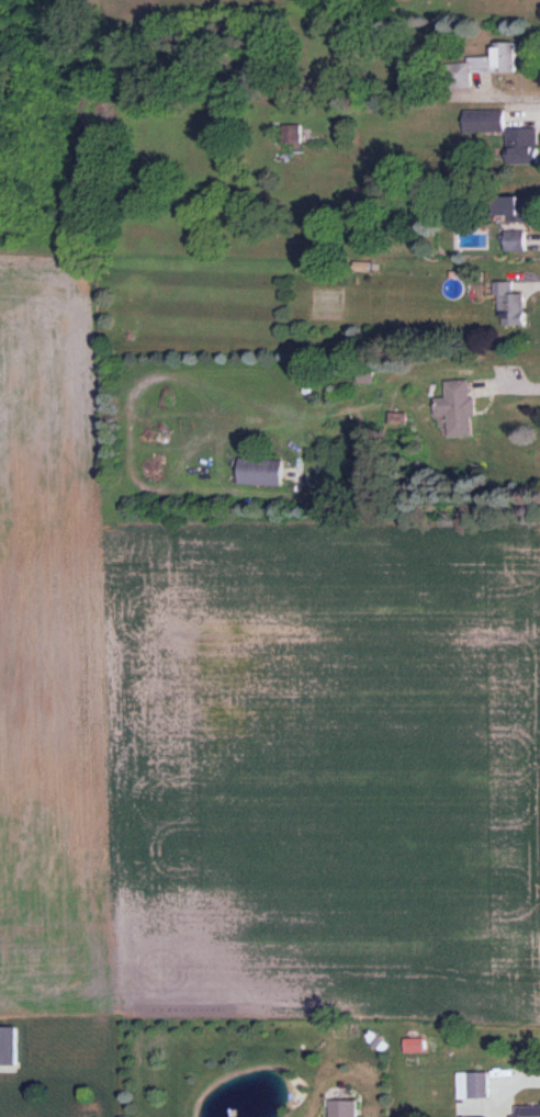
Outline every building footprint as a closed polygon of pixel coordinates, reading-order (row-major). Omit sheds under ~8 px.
[(443,63),(444,87),(470,87),(470,74),(514,73),(514,42),(488,42),(488,57),(465,57),(466,63),(443,63)] [(537,164),(538,128),(502,127),(503,111),(462,110),(462,132),(505,133),(504,164),(537,164)] [(299,143),(299,125),(280,125),(280,143),(299,143)] [(531,197),(490,196),(490,219),(531,219),(531,197)] [(501,249),(524,249),(524,231),(501,232),(501,249)] [(525,325),(524,294),(513,294),(513,281),(495,282),(496,326),(525,325)] [(446,436),(470,436),(470,380),(443,380),(443,398),(432,398),(432,416),(446,416),(446,436)] [(236,458),(234,485),(280,487),(282,461),(236,458)] [(0,1027),(0,1067),(17,1067),(17,1027),(0,1027)] [(456,1116),(489,1116),(489,1073),(456,1074),(456,1116)] [(328,1101),(328,1116),(357,1116),(357,1102),(328,1101)] [(510,1116),(539,1116),(539,1106),(510,1106),(510,1116)]
